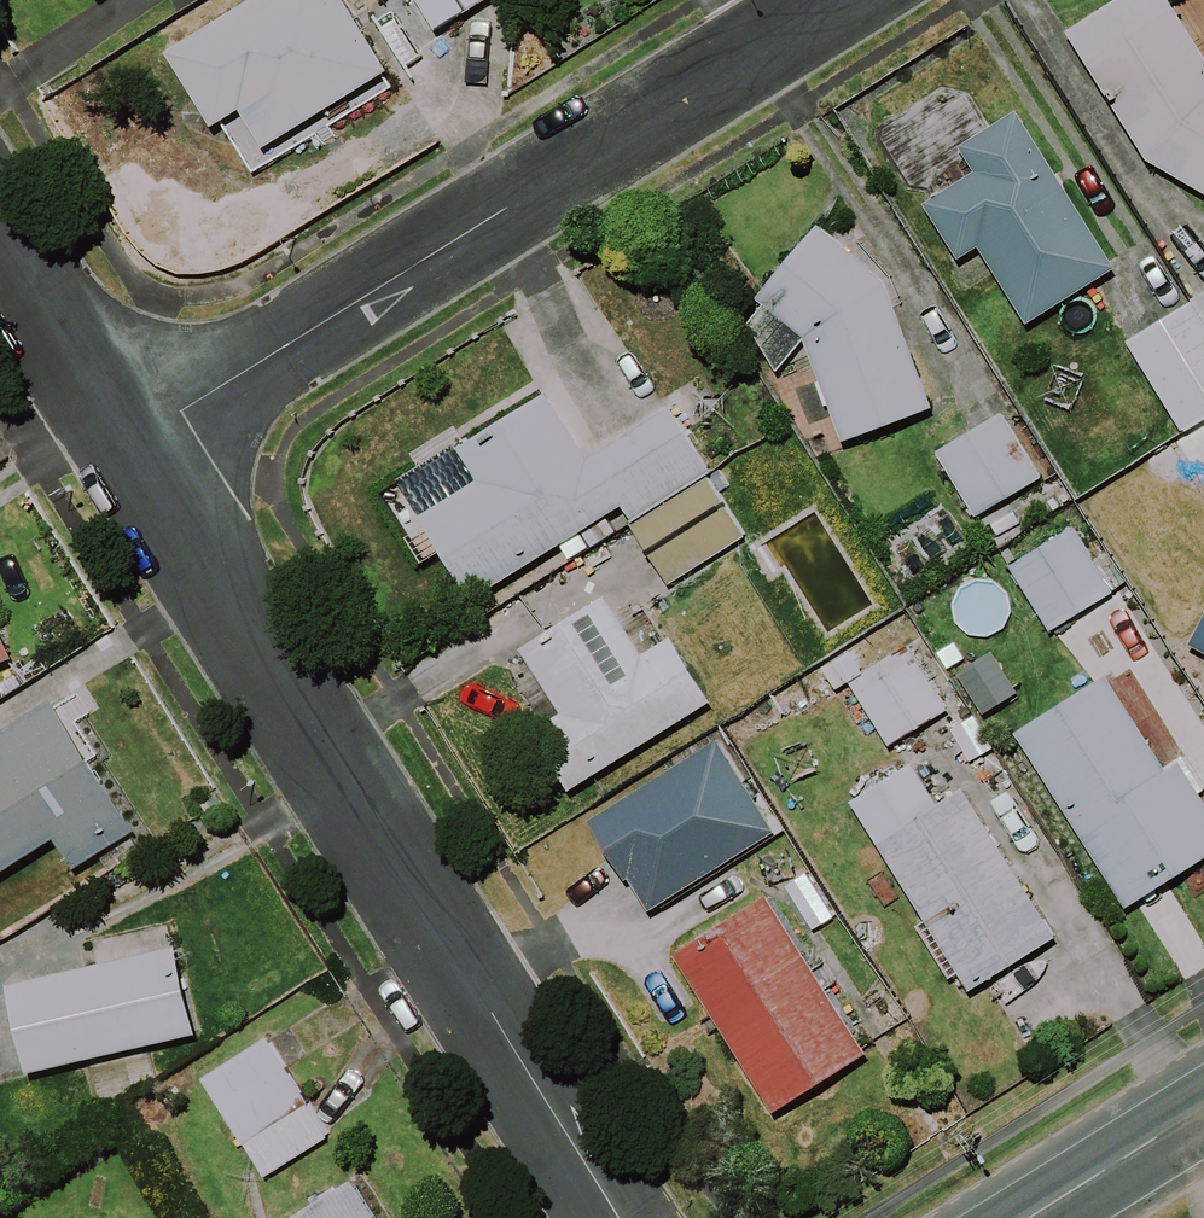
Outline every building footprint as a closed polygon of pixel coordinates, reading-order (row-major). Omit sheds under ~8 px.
[(334,0),(252,0),(160,55),(205,129),(214,124),(246,177),(389,91),(334,0)] [(426,35),(490,0),(407,0),(426,35)] [(1165,7),(1161,0),(1113,0),(1061,36),(1133,165),(1203,204),(1203,0),(1176,0),(1165,7)] [(1108,274),(1015,114),(902,181),(950,263),(971,251),(1017,328),(1108,274)] [(770,370),(802,343),(833,444),(924,415),(881,278),(808,227),(715,305),(770,370)] [(1120,348),(1175,433),(1203,415),(1203,294),(1120,348)] [(587,461),(547,395),(490,430),(501,447),(459,473),(446,451),(392,484),(465,602),(621,507),(629,521),(705,474),(666,412),(587,461)] [(1033,481),(992,416),(927,456),(968,522),(1033,481)] [(738,543),(704,489),(629,535),(663,589),(738,543)] [(1110,593),(1069,528),(1002,571),(1044,636),(1110,593)] [(562,797),(711,704),(673,643),(643,662),(606,603),(518,658),(553,715),(522,734),(562,797)] [(1186,645),(1203,656),(1203,615),(1186,645)] [(945,710),(905,644),(861,671),(849,651),(817,671),(831,694),(845,685),(884,748),(945,710)] [(1098,681),(1010,737),(1120,910),(1203,856),(1203,798),(1161,730),(1138,744),(1098,681)] [(47,709),(0,738),(0,872),(50,841),(69,871),(126,836),(47,709)] [(929,806),(902,766),(844,805),(921,920),(910,927),(958,998),(1050,938),(952,791),(929,806)] [(694,846),(659,788),(596,825),(631,884),(694,846)] [(863,1053),(765,901),(669,963),(767,1114),(863,1053)] [(193,1035),(173,950),(15,987),(35,1072),(193,1035)] [(329,1135),(267,1036),(196,1081),(259,1180),(329,1135)] [(353,1178),(286,1217),(378,1217),(353,1178)]
